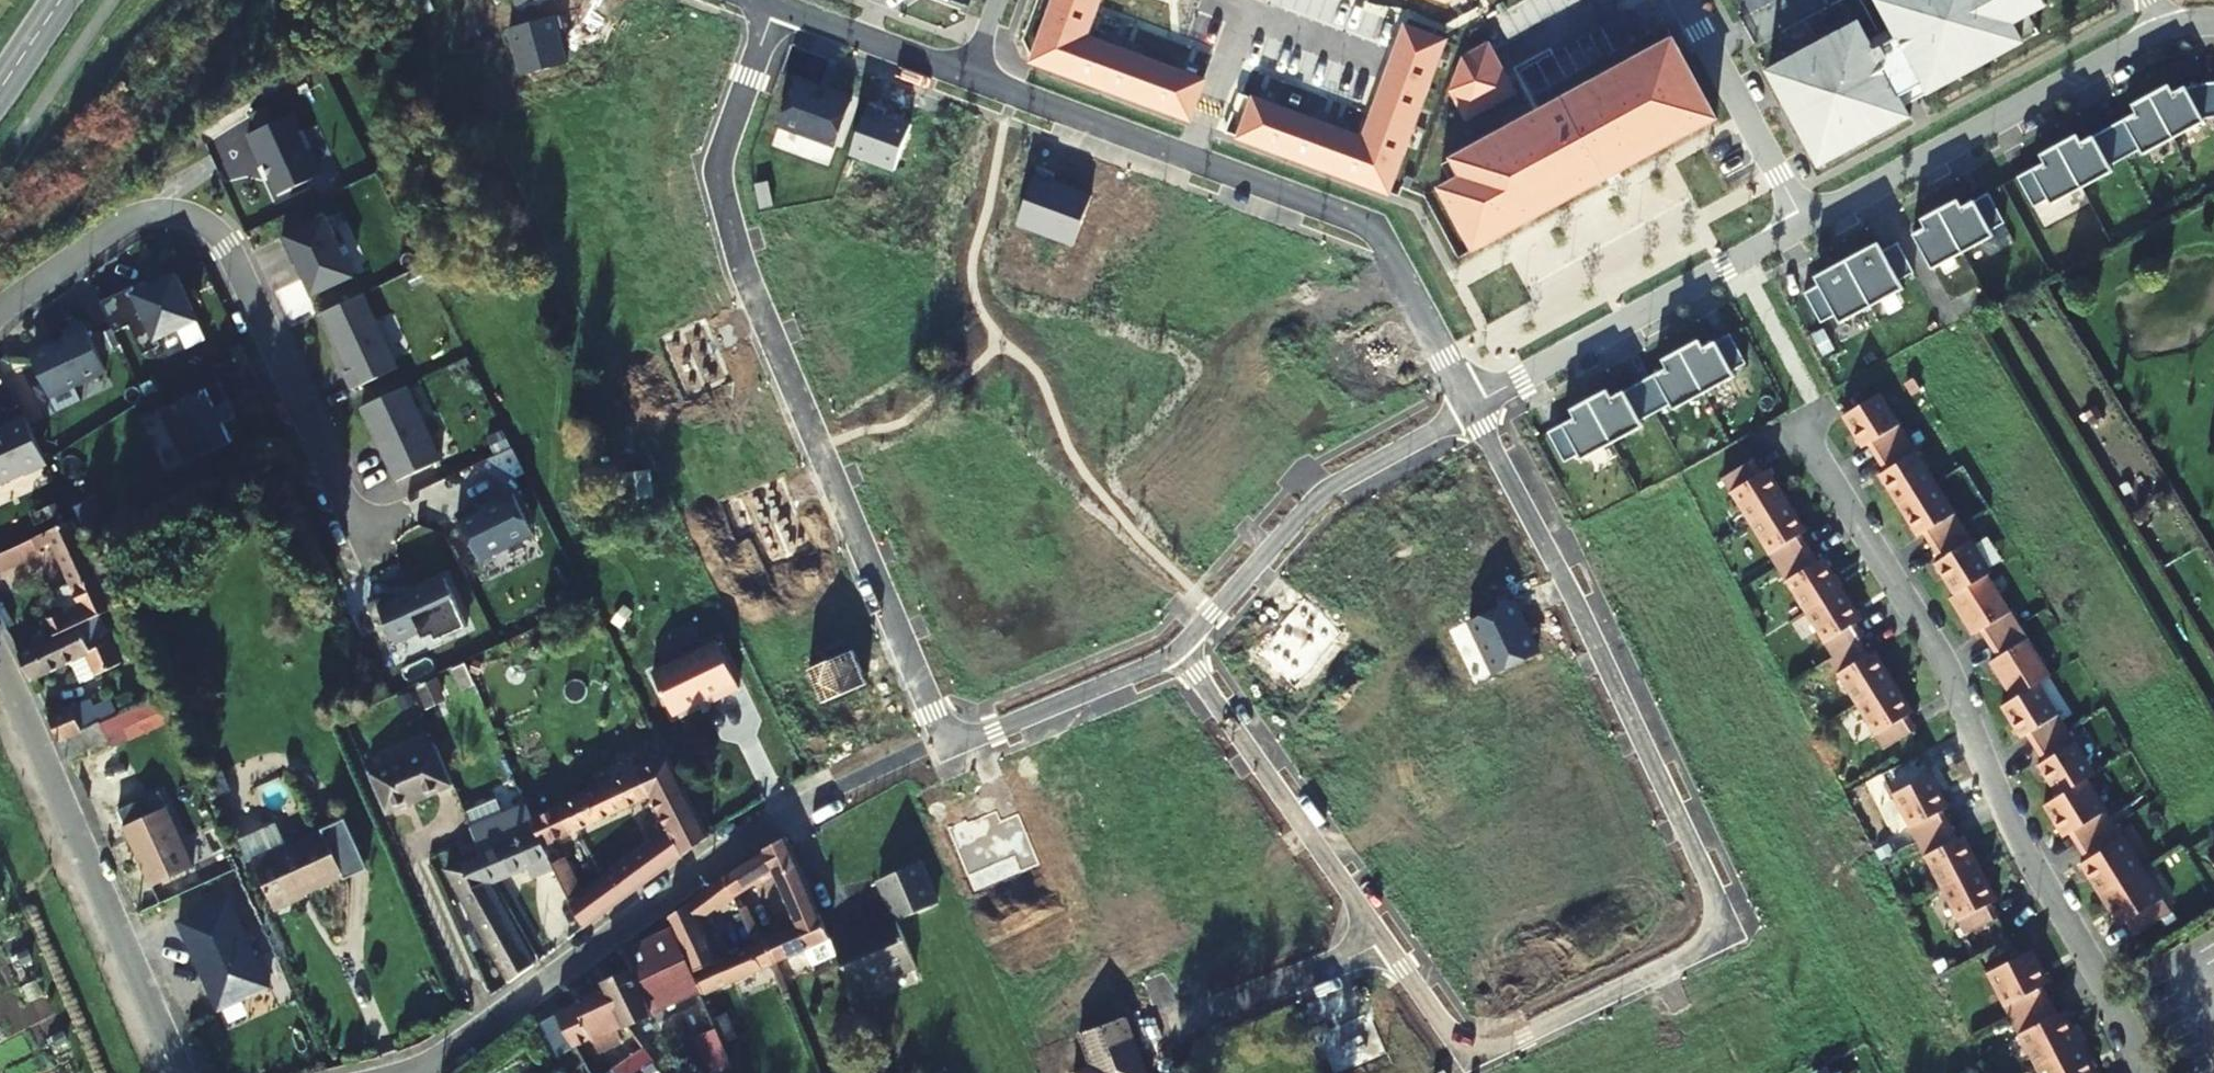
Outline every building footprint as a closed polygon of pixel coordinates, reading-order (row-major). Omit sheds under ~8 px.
[(1204,80),(1086,37),(1099,0),(1055,0),(1033,61),(1190,119),(1204,80)] [(1809,148),(1829,138),(1838,155),(1867,140),(1862,130),(1878,121),(1883,131),(1911,116),(1905,105),(1900,96),(1924,83),(1930,92),(1960,75),(1950,56),(1983,39),(1993,58),(2023,41),(2013,22),(2030,13),(2047,4),(2045,0),(1899,0),(1883,9),(1888,17),(1893,27),(1869,40),(1864,30),(1860,22),(1834,36),(1839,46),(1822,55),(1817,45),(1787,61),(1797,79),(1777,89),(1809,148)] [(1883,9),(1899,0),(1878,0),(1883,9)] [(2040,32),(2030,13),(2013,22),(2023,41),(2040,32)] [(1893,27),(1888,17),(1864,30),(1869,40),(1893,27)] [(1389,192),(1445,41),(1406,26),(1364,139),(1240,93),(1226,132),(1389,192)] [(1839,46),(1834,36),(1817,45),(1822,55),(1839,46)] [(1950,56),(1960,75),(1993,58),(1983,39),(1950,56)] [(1462,60),(1451,89),(1467,118),(1514,92),(1489,45),(1462,60)] [(1449,208),(1419,225),(1431,245),(1471,223),(1483,245),(1661,148),(1715,119),(1677,49),(1654,61),(1647,49),(1589,82),(1594,90),(1539,121),(1534,113),(1452,159),(1462,176),(1439,189),(1449,208)] [(1797,79),(1787,61),(1768,72),(1777,89),(1797,79)] [(1900,96),(1905,105),(1930,92),(1924,83),(1900,96)] [(2168,85),(2149,95),(2173,138),(2203,122),(2205,84),(2186,89),(2184,87),(2172,93),(2168,85)] [(2173,138),(2149,95),(2131,105),(2135,113),(2123,120),(2142,155),(2173,138)] [(298,131),(291,114),(245,135),(259,166),(262,165),(276,195),(319,175),(301,132),(298,131)] [(1867,140),(1883,131),(1878,121),(1862,130),(1867,140)] [(2076,135),(2057,145),(2081,189),(2112,172),(2092,137),(2080,143),(2076,135)] [(1829,138),(1809,148),(1819,166),(1838,155),(1829,138)] [(2081,189),(2057,145),(2039,155),(2043,163),(2031,170),(2050,205),(2081,189)] [(1957,200),(1939,209),(1963,252),(1992,236),(1974,202),(1961,208),(1957,200)] [(1963,252),(1939,209),(1920,220),(1925,228),(1912,235),(1931,270),(1963,252)] [(325,217),(279,238),(292,265),(296,263),(310,294),(352,275),(325,217)] [(1864,250),(1845,260),(1870,307),(1902,289),(1881,252),(1869,259),(1864,250)] [(1870,307),(1845,260),(1827,270),(1832,278),(1819,286),(1839,323),(1870,307)] [(101,302),(115,332),(130,325),(144,354),(161,346),(157,339),(198,320),(177,274),(161,282),(162,284),(152,289),(151,287),(141,291),(138,284),(101,302)] [(361,294),(321,313),(348,371),(343,373),(350,390),(396,369),(361,294)] [(107,371),(85,322),(66,331),(68,336),(36,352),(33,359),(50,397),(107,371)] [(1694,330),(1674,340),(1710,406),(1741,389),(1734,376),(1747,369),(1729,334),(1714,341),(1710,333),(1699,339),(1694,330)] [(1639,384),(1658,419),(1673,411),(1680,422),(1710,406),(1674,340),(1656,350),(1662,360),(1652,366),(1656,374),(1639,384)] [(1658,419),(1639,384),(1620,394),(1615,385),(1606,390),(1601,381),(1583,391),(1617,454),(1619,457),(1650,440),(1643,427),(1658,419)] [(220,382),(159,411),(184,464),(233,442),(224,423),(228,421),(221,406),(229,402),(220,382)] [(75,386),(50,397),(57,412),(82,401),(75,386)] [(404,386),(360,407),(394,481),(439,461),(404,386)] [(1548,434),(1568,469),(1582,461),(1587,471),(1617,454),(1583,391),(1565,401),(1570,411),(1562,416),(1567,424),(1548,434)] [(1990,571),(1877,395),(1844,415),(1840,417),(1859,448),(1867,444),(1884,471),(1877,475),(1915,537),(1923,534),(1940,558),(1933,562),(1953,595),(1949,598),(1972,636),(1980,631),(1996,656),(1989,661),(2012,698),(2000,705),(2020,738),(2027,734),(2043,760),(2037,764),(2057,797),(2045,804),(2064,836),(2072,832),(2087,859),(2081,862),(2119,924),(2127,920),(2135,934),(2172,910),(2087,778),(2095,772),(2038,681),(2050,674),(1985,575),(1990,571)] [(236,417),(229,402),(221,406),(228,421),(236,417)] [(48,464),(26,416),(7,425),(8,427),(0,431),(0,484),(24,473),(25,475),(48,464)] [(1759,472),(1752,458),(1746,461),(1720,478),(1749,524),(1776,568),(1804,612),(1832,657),(1828,659),(1857,704),(1884,748),(1909,731),(1915,728),(1907,714),(1913,709),(1894,680),(1874,648),(1868,652),(1859,639),(1865,635),(1856,623),(1862,619),(1842,588),(1824,558),(1818,562),(1809,548),(1800,535),(1807,531),(1787,500),(1766,467),(1759,472)] [(531,535),(511,492),(476,510),(474,506),(455,515),(477,561),(531,535)] [(96,619),(104,615),(98,602),(109,597),(80,532),(75,522),(0,555),(0,574),(45,554),(43,551),(55,545),(84,609),(77,612),(83,625),(96,619)] [(464,627),(442,579),(396,600),(393,594),(367,605),(382,640),(391,636),(392,640),(418,629),(425,644),(464,627)] [(108,643),(96,619),(83,625),(21,653),(34,681),(73,662),(83,683),(123,665),(112,641),(108,643)] [(738,691),(716,646),(652,677),(671,719),(706,702),(709,707),(738,691)] [(52,718),(63,741),(100,724),(121,715),(114,699),(97,707),(93,699),(52,718)] [(100,724),(63,741),(70,757),(107,741),(100,724)] [(389,764),(408,804),(453,785),(436,745),(389,764)] [(671,760),(534,822),(555,866),(583,927),(585,930),(666,869),(649,846),(584,892),(560,842),(652,797),(669,831),(666,834),(684,856),(710,837),(671,760)] [(408,804),(389,764),(369,772),(387,813),(408,804)] [(1948,806),(1931,773),(1893,795),(1918,841),(1942,888),(1966,935),(1999,918),(1991,903),(1997,899),(1981,868),(1964,835),(1957,837),(1950,824),(1943,810),(1948,806)] [(194,867),(161,796),(150,801),(157,815),(127,829),(153,886),(194,867)] [(1895,798),(1881,802),(1888,828),(1901,825),(1895,798)] [(555,866),(534,822),(527,806),(472,829),(483,854),(464,862),(476,889),(489,883),(529,866),(534,875),(555,866)] [(684,856),(666,834),(649,846),(666,869),(684,856)] [(345,876),(326,835),(282,855),(280,849),(255,861),(278,912),(303,902),(301,896),(345,876)] [(755,944),(766,969),(830,941),(787,839),(772,846),(745,863),(754,886),(773,874),(795,925),(755,944)] [(476,889),(464,862),(446,870),(509,983),(533,965),(489,883),(476,889)] [(883,879),(900,919),(941,904),(925,862),(883,879)] [(754,886),(745,863),(725,876),(735,898),(754,886)] [(766,969),(755,944),(720,959),(704,920),(735,898),(725,876),(671,919),(676,929),(701,992),(702,995),(766,969)] [(919,966),(900,919),(870,932),(868,927),(830,942),(852,994),(919,966)] [(605,986),(607,991),(624,1026),(701,992),(676,929),(628,950),(623,953),(631,973),(605,986)] [(190,1024),(217,1013),(186,937),(157,949),(190,1024)] [(2034,949),(2019,957),(1988,973),(2012,1020),(2036,1066),(2039,1072),(2097,1072),(2081,1042),(2065,1011),(2058,1014),(2051,1000),(2044,986),(2051,982),(2034,949)] [(575,1048),(624,1026),(607,991),(557,1015),(575,1048)] [(557,1057),(575,1048),(557,1015),(540,1026),(557,1057)] [(736,1038),(725,1016),(713,1020),(725,1043),(736,1038)] [(601,1055),(584,1062),(589,1072),(610,1072),(601,1055)]
